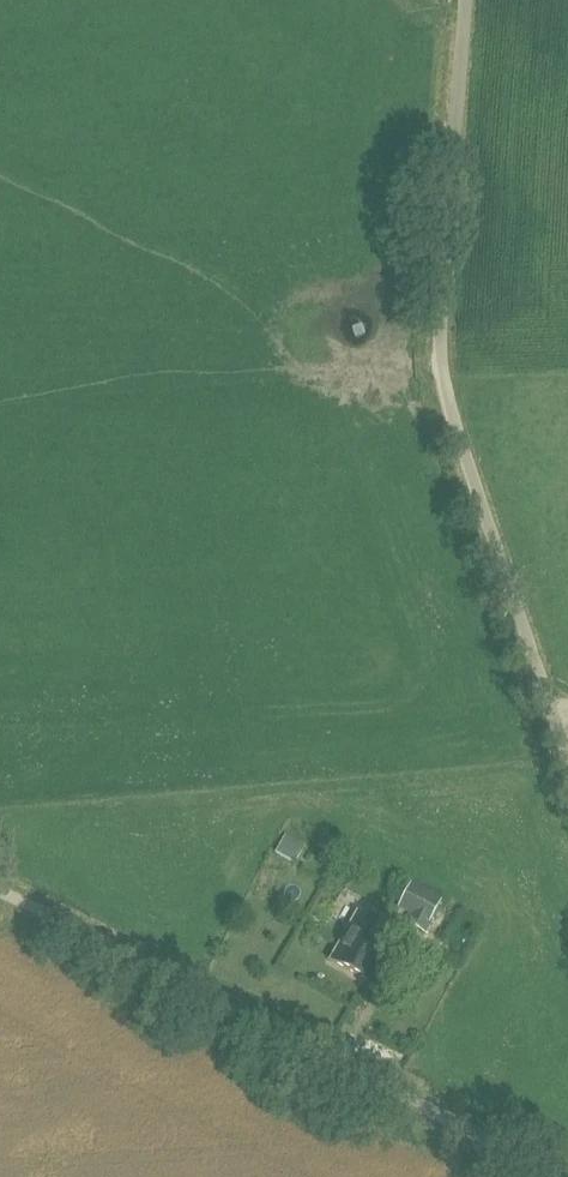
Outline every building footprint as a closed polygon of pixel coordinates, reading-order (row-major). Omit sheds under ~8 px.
[(408,924),(423,933),(441,901),(411,884),(398,907),(413,915),(408,924)] [(331,960),(372,983),(399,936),(358,913),(331,960)]
